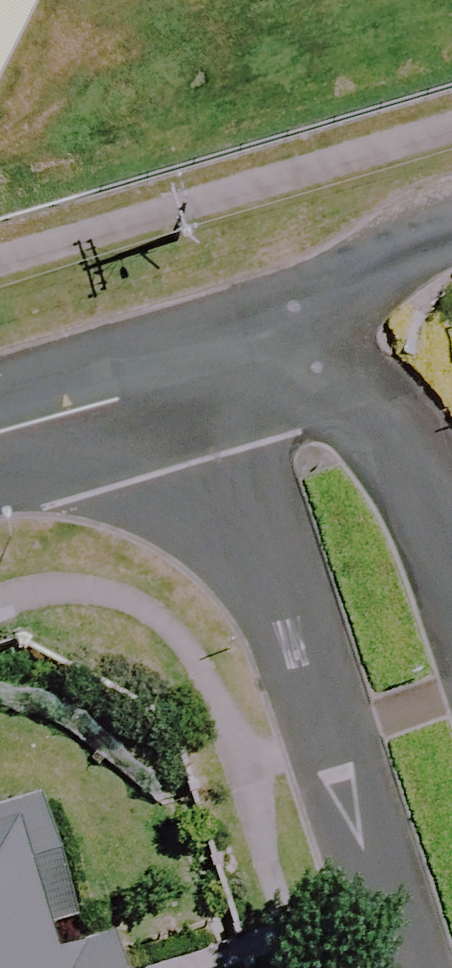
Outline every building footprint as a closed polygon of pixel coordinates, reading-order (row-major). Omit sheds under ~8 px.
[(28,0),(0,0),(0,54),(28,0)] [(31,823),(0,833),(0,967),(76,967),(31,823)] [(92,967),(136,967),(132,956),(92,967)]
